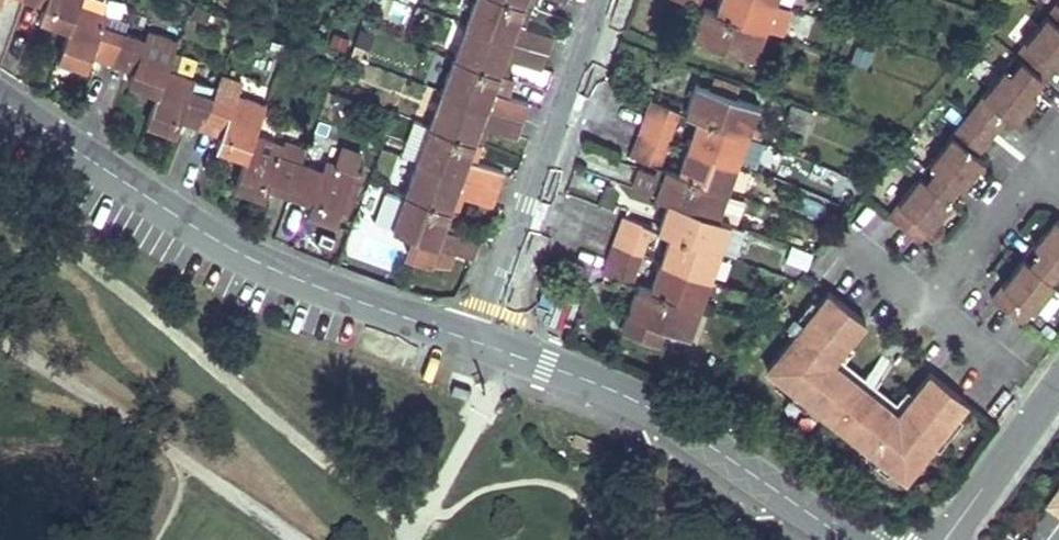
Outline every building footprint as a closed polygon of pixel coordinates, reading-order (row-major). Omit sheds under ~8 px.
[(70,29),(78,5),(80,0),(28,0),(46,6),(41,18),(70,29)] [(466,24),(547,53),(553,36),(524,26),(517,23),(523,6),(507,0),(475,0),(466,24)] [(533,0),(526,0),(523,6),(530,8),(533,0)] [(716,12),(765,30),(775,3),(768,0),(720,0),(716,12)] [(919,241),(983,160),(977,155),(973,152),(1004,114),(1007,116),(1013,121),(1058,63),(1058,0),(888,216),(919,241)] [(775,3),(765,30),(781,35),(790,9),(775,3)] [(92,55),(113,63),(124,32),(103,25),(107,15),(78,5),(70,29),(59,58),(87,68),(92,55)] [(524,26),(530,8),(523,6),(517,23),(524,26)] [(703,8),(693,37),(713,44),(728,49),(754,59),(765,30),(716,12),(703,8)] [(466,24),(454,58),(499,74),(505,57),(512,60),(541,70),(547,53),(466,24)] [(130,82),(158,93),(167,70),(178,41),(149,30),(146,40),(124,32),(113,63),(134,70),(130,82)] [(728,49),(713,44),(710,54),(724,58),(728,49)] [(505,77),(512,60),(505,57),(499,74),(505,77)] [(454,58),(442,92),(522,122),(529,105),(507,97),(514,80),(505,77),(499,74),(454,58)] [(180,119),(201,127),(213,97),(209,96),(213,86),(167,70),(158,93),(147,122),(175,132),(180,119)] [(222,135),(218,147),(246,157),(255,134),(266,105),(237,95),(242,83),(220,75),(213,97),(201,127),(222,135)] [(713,76),(709,89),(735,98),(740,87),(713,76)] [(698,117),(748,135),(760,140),(764,131),(751,127),(758,107),(735,98),(709,89),(696,84),(686,112),(698,117)] [(430,125),(474,143),(480,126),(487,128),(516,139),(522,122),(442,92),(430,125)] [(680,109),(650,98),(645,113),(675,124),(680,109)] [(785,123),(806,131),(813,113),(792,105),(785,123)] [(675,124),(645,113),(640,127),(670,138),(675,124)] [(1004,114),(973,152),(977,155),(1007,116),(1004,114)] [(688,145),(738,163),(748,135),(698,117),(688,145)] [(415,120),(402,155),(417,160),(430,125),(415,120)] [(430,125),(417,160),(498,189),(504,172),(475,162),(468,160),(474,143),(430,125)] [(481,145),(487,128),(480,126),(474,143),(481,145)] [(670,138),(640,127),(635,141),(665,152),(670,138)] [(269,184),(290,192),(302,162),(280,154),(284,144),(255,134),(246,157),(235,186),(264,197),(269,184)] [(280,154),(302,162),(307,147),(286,139),(284,144),(280,154)] [(665,152),(635,141),(629,155),(659,166),(665,152)] [(475,162),(481,145),(474,143),(468,160),(475,162)] [(678,173),(727,191),(729,185),(736,167),(738,163),(688,145),(678,173)] [(402,155),(389,189),(405,194),(417,160),(402,155)] [(306,212),(336,223),(356,170),(327,160),(323,170),(302,162),(290,192),(311,200),(306,212)] [(405,194),(450,210),(456,194),(463,196),(492,206),(498,189),(417,160),(405,194)] [(736,167),(729,185),(743,190),(750,172),(736,167)] [(678,173),(665,168),(656,196),(668,201),(678,173)] [(678,173),(668,201),(717,219),(727,191),(678,173)] [(381,224),(393,228),(403,199),(392,194),(386,195),(382,202),(377,219),(381,224)] [(393,229),(473,258),(480,240),(450,230),(443,227),(450,210),(405,194),(403,199),(393,228),(393,229)] [(457,213),(463,196),(456,194),(450,210),(457,213)] [(670,233),(721,251),(721,250),(731,224),(731,223),(717,219),(668,201),(661,220),(658,228),(670,233)] [(450,230),(457,213),(450,210),(443,227),(450,230)] [(623,215),(618,230),(647,240),(652,226),(623,215)] [(991,298),(1022,323),(1058,276),(1058,220),(1055,217),(991,298)] [(731,224),(721,250),(733,254),(743,228),(731,224)] [(642,254),(647,240),(618,230),(613,243),(642,254)] [(661,261),(710,279),(721,251),(670,233),(661,261)] [(637,268),(642,254),(613,243),(608,257),(637,268)] [(783,263),(807,268),(811,249),(787,244),(783,263)] [(631,283),(637,268),(608,257),(602,272),(631,283)] [(661,261),(650,289),(700,307),(710,279),(661,261)] [(664,325),(690,335),(700,307),(650,289),(638,284),(635,293),(628,313),(664,325)] [(793,335),(766,369),(780,380),(810,403),(862,445),(892,469),(905,479),(933,445),(956,415),(967,401),(929,372),(913,394),(897,413),(832,362),(848,342),(865,321),(828,291),(817,305),(793,335)] [(793,335),(817,305),(811,300),(788,330),(793,335)] [(664,325),(628,313),(623,327),(659,341),(664,325)] [(854,347),(848,342),(832,362),(897,413),(913,394),(907,389),(896,402),(843,361),(854,347)] [(780,380),(776,386),(805,410),(810,403),(780,380)] [(962,420),(956,415),(933,445),(938,449),(962,420)] [(862,445),(857,451),(887,475),(892,469),(862,445)] [(1048,502),(1058,510),(1058,487),(1048,502)]
